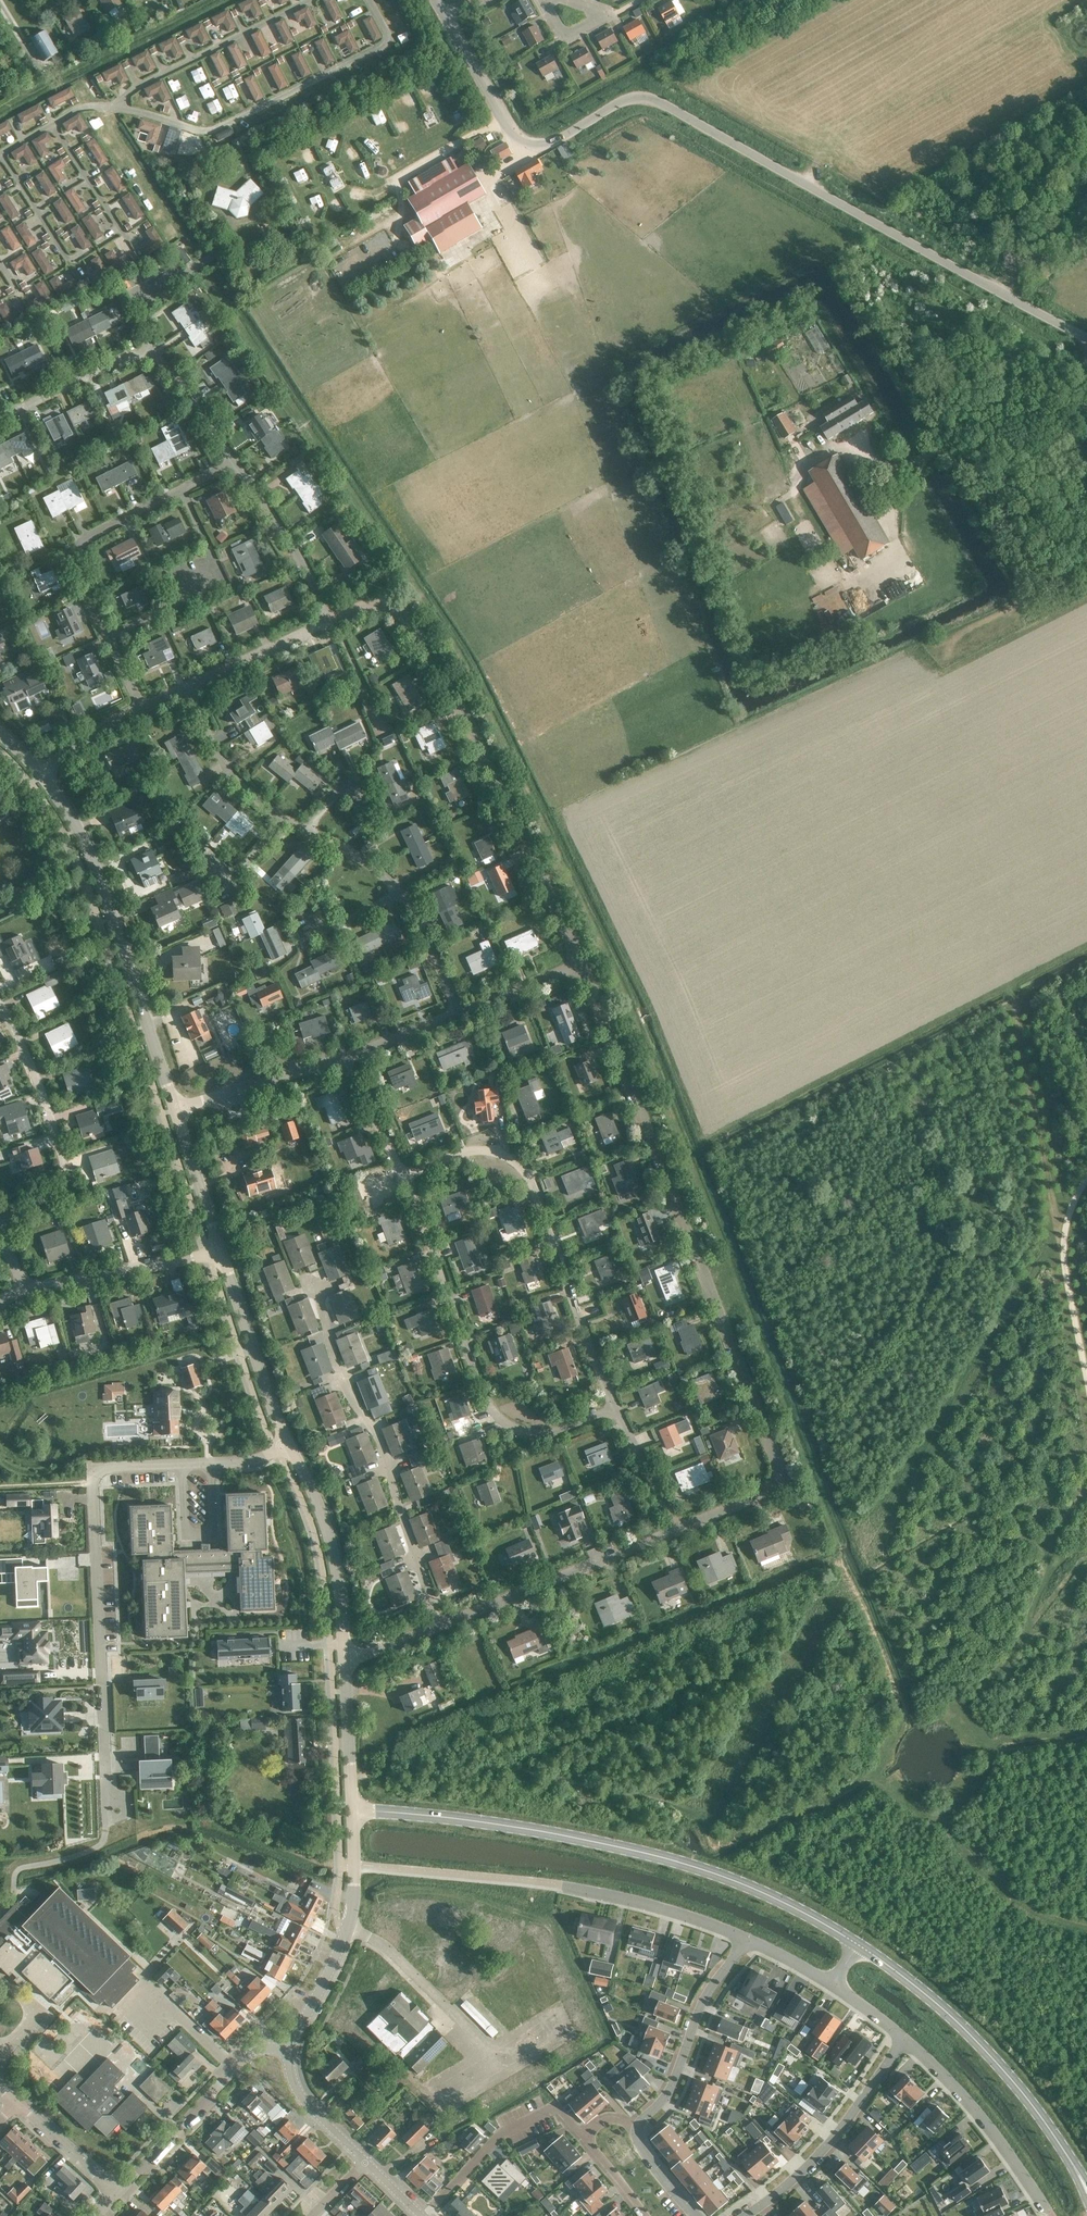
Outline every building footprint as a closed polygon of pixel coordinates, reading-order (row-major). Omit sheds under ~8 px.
[(121,4),(119,0),(100,0),(108,12),(121,4)] [(237,5),(242,14),(250,10),(254,19),(263,15),(255,0),(248,0),(237,5)] [(333,0),(325,0),(323,1),(333,23),(342,18),(333,0)] [(536,14),(528,1),(515,8),(518,14),(515,15),(520,23),(536,14)] [(666,24),(680,17),(671,1),(658,9),(666,24)] [(182,8),(180,2),(173,4),(176,10),(182,8)] [(308,7),(293,15),(297,23),(303,19),(308,29),(316,25),(308,7)] [(73,33),(87,25),(78,11),(73,14),(72,13),(69,15),(70,16),(65,20),(73,33)] [(227,11),(211,19),(215,28),(223,24),(227,33),(236,28),(227,11)] [(382,38),(371,17),(362,21),(373,43),(382,38)] [(285,46),(294,42),(282,20),(274,24),(285,46)] [(631,41),(645,33),(638,20),(624,28),(631,41)] [(201,23),(185,32),(189,40),(197,36),(201,46),(210,41),(201,23)] [(531,48),(544,41),(536,26),(523,33),(531,48)] [(603,50),(618,42),(610,29),(596,37),(603,50)] [(38,36),(31,40),(42,57),(48,53),(51,57),(55,64),(61,60),(57,53),(43,30),(37,34),(38,36)] [(348,30),(333,38),(338,47),(344,43),(350,55),(358,51),(348,30)] [(262,59),(271,54),(259,31),(250,36),(262,59)] [(175,37),(158,45),(162,54),(170,50),(174,59),(183,55),(175,37)] [(323,39),(314,43),(326,67),(334,62),(323,39)] [(578,69),(592,61),(585,48),(571,56),(578,69)] [(147,51),(131,59),(135,68),(143,64),(147,73),(156,69),(147,51)] [(311,75),(300,52),(290,56),(302,79),(311,75)] [(544,77),(558,69),(551,56),(537,64),(544,77)] [(267,68),(279,91),(287,86),(276,64),(267,68)] [(121,65),(102,74),(106,83),(116,78),(120,85),(128,81),(121,65)] [(162,81),(144,90),(148,99),(158,94),(162,104),(171,100),(162,81)] [(70,88),(47,100),(52,109),(75,97),(70,88)] [(39,105),(17,116),(21,125),(43,114),(39,105)] [(433,117),(430,112),(429,112),(424,114),(424,116),(426,121),(428,121),(432,119),(433,117)] [(79,114),(62,125),(67,133),(76,127),(80,134),(88,129),(79,114)] [(7,122),(0,126),(0,137),(12,130),(7,122)] [(153,125),(146,123),(141,139),(148,141),(153,125)] [(164,128),(157,148),(170,152),(176,132),(164,128)] [(31,142),(42,159),(49,155),(44,145),(51,141),(46,132),(31,142)] [(94,139),(85,144),(100,166),(108,161),(94,139)] [(507,143),(492,151),(498,163),(513,154),(507,143)] [(29,167),(37,162),(26,144),(10,154),(16,162),(23,157),(29,167)] [(47,168),(58,185),(66,180),(60,171),(67,167),(61,159),(47,168)] [(538,159),(516,172),(525,187),(539,179),(535,172),(543,167),(538,159)] [(487,195),(469,164),(406,200),(417,219),(404,227),(417,249),(430,241),(424,230),(487,195)] [(330,166),(323,170),(323,171),(326,176),(327,177),(335,173),(335,171),(332,166),(330,166)] [(112,167),(104,173),(118,194),(126,188),(112,167)] [(35,177),(48,198),(57,192),(43,172),(35,177)] [(337,177),(330,181),(329,183),(332,188),(334,189),(341,184),(342,183),(339,178),(337,177)] [(249,206),(263,194),(250,180),(236,192),(218,187),(212,206),(230,211),(236,218),(247,216),(249,206)] [(78,215),(86,210),(72,189),(64,194),(78,215)] [(11,221),(19,216),(5,193),(0,197),(0,204),(11,221)] [(136,221),(144,216),(130,194),(122,199),(136,221)] [(61,199),(53,204),(66,225),(74,219),(61,199)] [(95,241),(103,236),(89,215),(81,220),(95,241)] [(15,228),(28,248),(36,243),(23,222),(15,228)] [(21,247),(8,226),(0,231),(13,252),(21,247)] [(83,251),(91,246),(78,226),(70,231),(83,251)] [(140,249),(145,258),(164,245),(153,227),(145,232),(151,242),(140,249)] [(180,248),(175,252),(185,266),(191,261),(180,248)] [(45,276),(54,271),(40,249),(31,254),(45,276)] [(112,251),(104,255),(115,273),(130,263),(125,255),(117,260),(112,251)] [(28,277),(36,271),(25,254),(9,263),(15,272),(22,267),(28,277)] [(108,275),(98,257),(91,261),(96,270),(88,275),(92,284),(108,275)] [(57,277),(49,282),(60,299),(76,289),(71,281),(63,286),(57,277)] [(31,303),(36,311),(54,300),(43,281),(34,286),(41,297),(31,303)] [(0,307),(0,314),(6,325),(24,314),(19,306),(10,311),(5,304),(0,307)] [(185,329),(201,318),(196,311),(192,315),(184,305),(171,314),(178,323),(180,322),(185,329)] [(103,312),(87,320),(95,335),(111,328),(110,327),(118,323),(113,313),(105,317),(103,312)] [(201,318),(185,329),(190,337),(188,338),(195,348),(208,339),(201,329),(206,325),(201,318)] [(73,346),(80,343),(95,335),(87,320),(65,331),(73,346)] [(817,327),(805,334),(818,354),(829,347),(817,327)] [(36,345),(21,353),(28,369),(44,361),(36,345)] [(28,369),(21,353),(5,361),(13,376),(28,369)] [(223,385),(239,374),(235,367),(230,370),(223,360),(209,369),(217,379),(219,378),(223,385)] [(239,374),(223,385),(229,392),(226,394),(233,403),(246,394),(239,384),(244,380),(239,374)] [(143,375),(140,376),(122,385),(129,399),(154,386),(149,377),(145,379),(143,375)] [(122,385),(104,394),(110,404),(106,406),(111,416),(118,412),(117,410),(128,405),(126,400),(129,399),(122,385)] [(828,441),(874,412),(867,400),(858,406),(853,397),(825,415),(829,422),(820,428),(828,441)] [(89,402),(66,413),(73,427),(96,416),(89,402)] [(50,416),(42,420),(50,436),(51,436),(53,442),(62,438),(63,440),(73,435),(62,414),(52,420),(50,416)] [(790,414),(780,419),(790,438),(800,434),(790,414)] [(277,429),(274,424),(277,422),(272,415),(264,420),(261,415),(247,424),(254,434),(257,433),(262,440),(277,429)] [(277,429),(262,440),(267,447),(265,449),(272,459),(285,450),(277,439),(282,436),(277,429)] [(26,433),(9,441),(16,455),(33,447),(26,433)] [(167,442),(175,457),(191,449),(183,434),(167,442)] [(9,441),(0,446),(0,470),(13,463),(11,458),(16,455),(9,441)] [(175,457),(167,442),(152,449),(159,465),(175,457)] [(295,466),(304,461),(300,455),(291,461),(295,466)] [(844,556),(855,548),(862,559),(889,543),(838,456),(811,472),(816,481),(804,488),(844,556)] [(113,470),(120,485),(137,476),(130,462),(113,470)] [(103,493),(120,485),(113,470),(96,479),(103,493)] [(300,496),(316,485),(311,478),(306,481),(299,471),(286,480),(293,490),(295,488),(300,496)] [(316,485),(300,496),(305,503),(303,504),(310,514),(323,505),(316,495),(320,492),(316,485)] [(59,491),(68,511),(84,503),(76,486),(60,494),(59,491)] [(43,499),(51,515),(52,518),(61,514),(59,511),(61,510),(63,513),(68,511),(59,491),(43,499)] [(214,522),(234,513),(224,493),(205,503),(214,522)] [(776,507),(786,524),(793,521),(782,503),(776,507)] [(180,535),(186,532),(180,519),(162,528),(161,525),(151,530),(159,546),(169,541),(167,537),(178,531),(180,535)] [(341,532),(336,526),(332,520),(321,528),(325,533),(323,535),(330,545),(332,543),(337,550),(353,540),(346,529),(341,532)] [(28,554),(43,548),(32,522),(15,529),(22,543),(23,543),(28,554)] [(111,561),(116,558),(118,563),(126,559),(128,561),(141,554),(133,539),(112,550),(107,553),(111,561)] [(353,540),(337,550),(342,557),(340,559),(347,569),(360,560),(356,554),(361,550),(353,540)] [(243,574),(263,565),(252,541),(232,550),(243,574)] [(54,591),(61,588),(53,570),(41,576),(38,569),(31,572),(32,575),(34,574),(36,578),(34,579),(41,594),(52,589),(54,591)] [(141,605),(148,602),(141,586),(121,595),(127,609),(139,604),(140,604),(141,605)] [(272,613),(293,604),(285,588),(265,597),(272,613)] [(66,638),(81,631),(70,609),(55,616),(66,638)] [(237,634),(258,625),(251,609),(230,619),(237,634)] [(210,646),(217,643),(210,628),(191,638),(197,651),(210,645),(210,646)] [(379,662),(394,653),(380,630),(365,639),(379,662)] [(150,651),(142,655),(149,669),(167,661),(162,652),(169,649),(163,637),(149,643),(152,648),(149,650),(150,651)] [(331,657),(327,648),(316,653),(316,652),(308,656),(316,675),(317,675),(318,677),(320,676),(320,677),(326,674),(326,672),(333,669),(336,674),(337,676),(340,675),(343,674),(335,655),(331,657)] [(71,654),(62,658),(66,667),(75,663),(71,654)] [(104,680),(101,674),(91,654),(77,661),(83,673),(85,672),(88,680),(93,677),(96,684),(104,680)] [(34,704),(30,696),(33,694),(45,689),(35,668),(14,678),(17,685),(4,691),(15,714),(34,704)] [(292,688),(299,685),(293,670),(273,679),(280,695),(293,690),(292,688)] [(405,706),(420,697),(407,676),(392,685),(405,706)] [(243,706),(230,714),(235,723),(244,718),(250,729),(244,733),(256,726),(254,723),(259,720),(249,703),(256,698),(253,692),(239,700),(243,706)] [(256,726),(244,733),(252,745),(256,743),(258,745),(267,740),(273,736),(269,730),(275,727),(269,714),(259,720),(254,723),(256,726)] [(333,734),(340,750),(366,738),(358,722),(333,734),(329,727),(333,734)] [(422,750),(427,748),(430,754),(446,747),(434,722),(418,729),(419,731),(414,733),(422,750)] [(333,734),(329,727),(309,737),(317,752),(336,743),(340,750),(333,734)] [(174,738),(164,743),(173,759),(177,757),(180,762),(193,755),(184,738),(176,742),(174,738)] [(134,743),(108,755),(106,756),(113,770),(140,757),(134,743)] [(193,755),(180,762),(187,774),(185,775),(191,786),(199,782),(196,776),(202,772),(193,755)] [(289,783),(294,777),(293,777),(298,772),(297,771),(278,756),(269,767),(289,783)] [(386,787),(404,778),(400,780),(392,762),(378,769),(386,787)] [(293,777),(294,777),(312,792),(321,781),(302,765),(297,771),(298,772),(293,777)] [(449,802),(454,800),(455,801),(468,795),(461,778),(457,780),(453,771),(440,777),(444,786),(447,785),(450,791),(445,793),(449,802)] [(408,798),(406,793),(410,791),(404,778),(386,787),(394,804),(408,798)] [(135,807),(140,805),(137,798),(122,805),(125,811),(112,818),(121,838),(123,837),(121,832),(142,822),(135,807)] [(212,811),(227,823),(237,812),(222,799),(216,805),(209,799),(203,806),(210,813),(212,811)] [(237,812),(227,823),(242,836),(252,825),(237,812)] [(351,832),(355,836),(363,829),(359,825),(351,832)] [(401,831),(410,849),(423,842),(415,825),(401,831)] [(482,860),(495,853),(487,836),(474,843),(482,860)] [(423,842),(410,849),(418,867),(432,860),(423,842)] [(301,847),(297,852),(284,866),(295,876),(308,862),(313,857),(301,847)] [(157,882),(155,876),(162,873),(152,851),(132,859),(144,888),(157,882)] [(499,896),(512,889),(500,865),(488,871),(499,896)] [(295,876),(284,866),(271,881),(282,891),(295,876)] [(478,872),(466,877),(470,887),(482,881),(478,872)] [(431,894),(439,912),(453,905),(445,888),(431,894)] [(159,927),(179,918),(173,905),(177,903),(171,890),(158,895),(162,904),(151,909),(159,927)] [(453,905),(439,912),(448,930),(462,923),(453,905)] [(256,914),(243,920),(251,938),(265,932),(274,928),(274,927),(264,932),(256,914)] [(375,930),(382,944),(399,936),(392,922),(375,930)] [(265,932),(251,938),(260,934),(268,952),(272,960),(286,953),(282,945),(274,928),(265,932)] [(512,957),(539,945),(532,929),(505,941),(512,957)] [(382,944),(375,930),(357,939),(364,953),(382,944)] [(25,967),(31,964),(27,956),(29,955),(20,935),(2,944),(14,971),(23,967),(23,968),(25,967)] [(465,958),(472,974),(497,964),(491,947),(465,958)] [(175,978),(199,977),(198,949),(184,949),(185,956),(188,956),(188,959),(174,960),(175,978)] [(54,965),(68,959),(65,951),(50,957),(54,965)] [(336,957),(332,958),(329,953),(312,961),(320,979),(319,975),(331,969),(332,971),(341,967),(336,957)] [(320,979),(312,961),(311,961),(313,965),(296,974),(302,988),(320,979)] [(46,986),(26,996),(29,1002),(31,1001),(38,1015),(55,1006),(49,993),(51,992),(49,987),(64,980),(60,971),(43,979),(46,986)] [(409,984),(399,988),(404,1002),(415,998),(415,999),(418,998),(419,1001),(431,995),(426,983),(419,986),(417,981),(415,974),(407,978),(409,984)] [(264,986),(254,990),(259,1001),(255,1003),(258,1009),(282,998),(275,984),(265,989),(264,986)] [(244,987),(234,991),(237,997),(247,993),(244,987)] [(211,996),(206,998),(208,1002),(213,1000),(218,1002),(220,1007),(224,1005),(222,1000),(224,995),(222,991),(217,989),(213,991),(211,996)] [(552,1009),(563,1038),(578,1032),(564,997),(555,1000),(558,1007),(552,1009)] [(355,1023),(372,1015),(367,1001),(349,1008),(355,1023)] [(204,1043),(212,1039),(198,1009),(181,1017),(192,1041),(201,1036),(204,1043)] [(319,1035),(330,1032),(325,1016),(299,1024),(303,1038),(318,1034),(319,1035)] [(57,1054),(74,1046),(68,1032),(70,1031),(67,1025),(45,1035),(48,1042),(51,1041),(57,1054)] [(508,1049),(528,1041),(522,1025),(502,1033),(508,1049)] [(467,1041),(438,1053),(440,1059),(443,1058),(444,1060),(446,1059),(449,1067),(469,1059),(465,1048),(469,1047),(467,1041)] [(582,1086),(597,1081),(589,1060),(574,1065),(582,1086)] [(1,1100),(12,1095),(8,1087),(11,1086),(5,1073),(9,1072),(5,1064),(0,1067),(0,1099),(1,1100)] [(395,1089),(415,1080),(409,1065),(388,1073),(395,1089)] [(72,1095),(90,1089),(86,1075),(88,1075),(86,1067),(63,1075),(65,1082),(68,1081),(72,1095)] [(541,1112),(533,1092),(541,1088),(537,1077),(528,1081),(530,1085),(515,1091),(526,1118),(541,1112)] [(498,1100),(497,1089),(477,1092),(478,1100),(475,1101),(477,1112),(480,1112),(481,1121),(494,1119),(492,1101),(498,1100)] [(336,1096),(332,1097),(330,1092),(315,1098),(319,1108),(324,1106),(331,1124),(345,1119),(336,1096)] [(1,1124),(6,1122),(10,1135),(29,1129),(23,1111),(17,1113),(14,1104),(0,1108),(0,1120),(1,1124)] [(99,1116),(101,1116),(99,1109),(76,1116),(78,1123),(81,1122),(85,1136),(104,1131),(99,1116)] [(603,1139),(617,1133),(609,1113),(595,1119),(603,1139)] [(416,1140),(436,1132),(430,1116),(409,1124),(416,1140)] [(292,1122),(281,1125),(286,1141),(297,1138),(292,1122)] [(569,1128),(557,1133),(555,1129),(541,1135),(544,1143),(545,1143),(550,1154),(563,1149),(561,1142),(573,1137),(569,1128)] [(245,1148),(252,1146),(249,1134),(242,1136),(245,1148)] [(349,1138),(340,1141),(348,1160),(359,1156),(363,1165),(374,1160),(369,1148),(365,1149),(360,1136),(350,1140),(349,1138)] [(25,1146),(8,1151),(12,1162),(20,1159),(23,1169),(32,1166),(35,1173),(43,1170),(41,1164),(36,1149),(27,1152),(25,1146)] [(112,1159),(114,1158),(112,1151),(89,1158),(91,1165),(94,1164),(98,1178),(116,1172),(112,1159)] [(613,1165),(618,1177),(612,1179),(618,1196),(625,1193),(626,1195),(628,1194),(627,1193),(632,1191),(632,1189),(638,1187),(628,1160),(613,1165)] [(604,1165),(598,1167),(600,1174),(607,1171),(604,1165)] [(592,1178),(587,1166),(561,1176),(564,1184),(565,1184),(569,1195),(583,1190),(580,1182),(592,1178)] [(250,1195),(275,1188),(269,1169),(245,1177),(250,1195)] [(391,1191),(385,1176),(374,1180),(372,1175),(356,1181),(361,1194),(367,1192),(372,1205),(382,1201),(380,1195),(391,1191)] [(124,1185),(112,1189),(116,1201),(111,1203),(117,1219),(125,1216),(132,1237),(149,1231),(142,1211),(129,1215),(124,1198),(128,1197),(124,1185)] [(445,1217),(470,1208),(464,1192),(440,1200),(445,1217)] [(499,1209),(500,1213),(507,1234),(524,1228),(517,1207),(509,1210),(508,1206),(499,1209)] [(603,1209),(577,1219),(581,1227),(582,1227),(586,1238),(600,1232),(597,1224),(603,1221),(604,1224),(608,1222),(603,1209)] [(649,1212),(634,1218),(644,1245),(659,1239),(649,1212)] [(55,1216),(59,1227),(67,1224),(64,1213),(55,1216)] [(389,1245),(405,1239),(397,1218),(381,1224),(389,1245)] [(105,1245),(111,1243),(104,1220),(97,1222),(98,1225),(84,1229),(90,1247),(104,1243),(105,1245)] [(49,1261),(69,1254),(61,1230),(53,1233),(55,1238),(42,1242),(49,1261)] [(295,1268),(311,1262),(301,1237),(286,1243),(295,1268)] [(464,1269),(480,1263),(470,1237),(455,1242),(464,1269)] [(330,1279),(345,1273),(335,1248),(320,1254),(330,1279)] [(526,1283),(540,1278),(537,1269),(539,1268),(534,1255),(519,1260),(524,1272),(522,1273),(526,1283)] [(603,1280),(616,1274),(609,1255),(593,1261),(597,1269),(598,1269),(603,1280)] [(423,1287),(421,1283),(413,1262),(397,1268),(406,1293),(423,1287)] [(282,1263),(266,1269),(275,1294),(272,1295),(276,1304),(283,1301),(280,1292),(291,1288),(282,1263)] [(680,1292),(669,1265),(655,1271),(665,1298),(680,1292)] [(481,1317),(496,1312),(487,1285),(472,1291),(481,1317)] [(182,1291),(173,1293),(173,1291),(161,1294),(162,1299),(153,1301),(160,1323),(171,1319),(169,1315),(179,1312),(180,1317),(189,1315),(182,1291)] [(340,1323),(356,1317),(346,1292),(330,1298),(340,1323)] [(622,1299),(631,1322),(638,1319),(639,1323),(646,1320),(644,1317),(646,1316),(637,1293),(622,1299)] [(125,1328),(144,1323),(139,1304),(132,1306),(129,1298),(109,1303),(113,1318),(121,1316),(125,1328)] [(291,1298),(283,1301),(286,1309),(290,1307),(300,1332),(309,1329),(311,1335),(318,1332),(316,1326),(306,1301),(294,1306),(291,1298)] [(543,1334),(559,1328),(555,1315),(553,1316),(548,1301),(534,1307),(543,1334)] [(73,1337),(95,1333),(90,1305),(77,1307),(78,1314),(69,1315),(73,1337)] [(417,1315),(403,1320),(407,1330),(420,1325),(424,1335),(437,1330),(433,1321),(435,1320),(431,1309),(417,1315)] [(40,1348),(58,1343),(53,1324),(46,1326),(44,1317),(24,1323),(28,1338),(36,1335),(40,1348)] [(695,1352),(693,1348),(701,1345),(692,1324),(687,1326),(684,1321),(674,1325),(676,1331),(679,1330),(683,1342),(681,1342),(686,1355),(695,1352)] [(354,1327),(335,1334),(338,1341),(337,1341),(347,1366),(363,1360),(353,1335),(357,1333),(354,1327)] [(21,1359),(16,1340),(7,1342),(5,1333),(0,1335),(0,1355),(7,1353),(10,1362),(21,1359)] [(507,1333),(487,1340),(489,1348),(491,1347),(497,1363),(516,1357),(507,1333)] [(648,1336),(641,1339),(626,1345),(629,1353),(631,1352),(635,1364),(656,1355),(648,1336)] [(313,1377),(329,1370),(319,1346),(304,1352),(313,1377)] [(440,1377),(454,1371),(446,1349),(430,1355),(435,1369),(437,1368),(440,1377)] [(552,1366),(557,1365),(562,1380),(576,1375),(567,1349),(548,1355),(552,1366)] [(187,1389),(199,1385),(192,1364),(180,1368),(187,1389)] [(712,1373),(699,1378),(692,1381),(695,1388),(699,1386),(705,1402),(719,1396),(713,1379),(714,1378),(712,1373)] [(368,1408),(384,1402),(374,1377),(359,1383),(368,1408)] [(645,1409),(660,1403),(652,1383),(637,1390),(645,1409)] [(323,1386),(310,1391),(317,1409),(320,1407),(327,1425),(343,1419),(333,1394),(328,1396),(323,1386)] [(178,1391),(156,1392),(157,1421),(160,1421),(160,1435),(178,1434),(178,1420),(179,1420),(178,1391)] [(413,1402),(410,1394),(402,1398),(405,1406),(413,1402)] [(455,1420),(469,1415),(462,1395),(447,1400),(455,1420)] [(666,1450),(682,1443),(678,1434),(690,1429),(686,1419),(658,1431),(666,1450)] [(399,1424),(384,1430),(393,1455),(405,1450),(406,1455),(418,1450),(424,1448),(421,1441),(408,1446),(399,1424)] [(709,1433),(707,1427),(699,1430),(701,1435),(709,1433)] [(719,1459),(737,1452),(734,1444),(733,1444),(727,1429),(710,1436),(719,1459)] [(358,1466),(374,1460),(364,1434),(349,1441),(358,1466)] [(466,1466),(471,1464),(485,1459),(477,1439),(463,1444),(459,1446),(466,1466)] [(590,1468),(611,1460),(605,1444),(584,1451),(590,1468)] [(406,1455),(409,1461),(421,1456),(418,1450),(406,1455)] [(421,1456),(409,1461),(411,1467),(423,1462),(421,1456)] [(543,1483),(563,1476),(557,1462),(538,1469),(543,1483)] [(682,1491),(708,1481),(701,1464),(676,1474),(682,1491)] [(351,1472),(354,1478),(363,1474),(366,1473),(364,1467),(351,1472)] [(412,1500),(427,1494),(418,1469),(402,1475),(412,1500)] [(363,1474),(354,1478),(351,1479),(353,1485),(365,1481),(363,1474)] [(370,1511),(385,1505),(375,1480),(360,1486),(370,1511)] [(485,1506),(500,1501),(493,1481),(476,1487),(478,1492),(480,1491),(485,1506)] [(614,1507),(608,1509),(614,1524),(634,1516),(628,1501),(623,1490),(609,1496),(614,1507)] [(31,1512),(32,1520),(32,1524),(35,1524),(35,1531),(43,1531),(44,1538),(58,1537),(56,1505),(43,1505),(43,1504),(40,1504),(35,1500),(33,1500),(29,1500),(28,1494),(6,1495),(7,1507),(29,1506),(29,1505),(31,1505),(31,1512)] [(170,1506),(130,1507),(130,1519),(132,1519),(132,1525),(130,1525),(131,1542),(133,1542),(133,1549),(131,1549),(131,1554),(147,1553),(148,1561),(142,1561),(143,1574),(144,1574),(145,1580),(143,1580),(144,1598),(145,1597),(146,1604),(144,1604),(145,1621),(146,1621),(146,1627),(145,1627),(145,1638),(186,1637),(186,1631),(184,1631),(184,1625),(186,1625),(185,1608),(183,1608),(183,1602),(185,1602),(184,1585),(182,1585),(182,1579),(184,1579),(184,1573),(239,1570),(239,1577),(242,1577),(242,1594),(240,1594),(240,1611),(274,1610),(272,1557),(261,1557),(261,1550),(266,1550),(265,1526),(263,1526),(263,1519),(265,1518),(264,1494),(225,1495),(226,1504),(227,1504),(227,1512),(226,1512),(226,1520),(228,1520),(228,1528),(227,1528),(227,1549),(209,1550),(208,1545),(201,1545),(201,1550),(172,1552),(172,1541),(170,1541),(170,1535),(172,1535),(171,1517),(169,1517),(169,1511),(171,1511),(170,1506)] [(564,1535),(567,1542),(579,1538),(573,1522),(581,1519),(576,1507),(556,1515),(559,1523),(557,1524),(562,1536),(564,1535)] [(420,1546),(436,1540),(427,1515),(411,1521),(420,1546)] [(782,1542),(790,1539),(784,1525),(767,1532),(769,1537),(750,1545),(754,1553),(757,1561),(758,1561),(760,1566),(778,1558),(776,1553),(785,1550),(782,1542)] [(387,1559),(402,1552),(392,1527),(377,1533),(387,1559)] [(446,1540),(434,1545),(436,1550),(448,1546),(446,1540)] [(525,1559),(534,1556),(527,1540),(505,1549),(511,1564),(525,1558),(525,1559)] [(448,1546),(436,1550),(438,1556),(442,1555),(450,1551),(448,1546)] [(443,1558),(430,1563),(440,1588),(456,1582),(450,1565),(455,1563),(450,1551),(442,1555),(443,1558)] [(717,1579),(737,1571),(730,1555),(719,1559),(716,1553),(697,1561),(705,1580),(715,1575),(717,1579)] [(47,1581),(46,1568),(22,1569),(22,1559),(0,1560),(0,1573),(15,1573),(15,1582),(16,1597),(23,1597),(23,1607),(38,1607),(37,1581),(47,1581)] [(382,1571),(392,1567),(394,1566),(392,1560),(380,1565),(382,1571)] [(382,1578),(395,1573),(392,1567),(382,1571),(380,1572),(382,1578)] [(659,1602),(686,1591),(678,1570),(669,1574),(669,1573),(671,1578),(653,1586),(659,1602)] [(399,1604),(414,1598),(404,1573),(389,1579),(399,1604)] [(614,1622),(635,1613),(628,1597),(616,1602),(613,1596),(594,1604),(602,1622),(612,1618),(614,1622)] [(38,1624),(13,1624),(13,1637),(25,1637),(26,1649),(18,1650),(19,1663),(32,1662),(32,1663),(41,1663),(41,1662),(47,1662),(46,1653),(48,1653),(47,1642),(46,1642),(45,1633),(38,1633),(38,1624)] [(541,1634),(535,1637),(532,1630),(517,1636),(518,1638),(506,1643),(513,1658),(536,1648),(539,1655),(548,1651),(547,1649),(555,1645),(550,1634),(542,1637),(541,1634)] [(269,1657),(268,1638),(216,1640),(217,1660),(269,1657)] [(432,1687),(443,1683),(435,1662),(424,1667),(432,1687)] [(19,1672),(0,1673),(1,1682),(28,1681),(28,1672),(19,1672)] [(301,1710),(299,1683),(296,1684),(295,1674),(278,1675),(278,1685),(281,1685),(282,1711),(301,1710)] [(164,1680),(133,1682),(134,1690),(137,1690),(137,1699),(162,1698),(162,1689),(165,1689),(164,1680)] [(417,1697),(423,1694),(421,1688),(400,1697),(406,1712),(421,1706),(417,1697)] [(59,1702),(50,1702),(50,1698),(44,1698),(34,1699),(34,1703),(31,1703),(31,1710),(29,1710),(30,1727),(48,1726),(48,1730),(60,1730),(60,1726),(62,1725),(62,1710),(59,1710),(59,1702)] [(293,1764),(305,1763),(302,1718),(296,1719),(296,1717),(292,1717),(292,1719),(283,1720),(285,1743),(291,1742),(293,1764)] [(251,1729),(265,1728),(264,1718),(251,1719),(251,1729)] [(158,1735),(143,1736),(145,1761),(138,1761),(139,1784),(171,1783),(171,1773),(172,1773),(172,1770),(171,1770),(170,1759),(157,1760),(157,1756),(159,1756),(158,1735)] [(59,1784),(62,1784),(62,1783),(62,1773),(59,1773),(58,1764),(38,1764),(39,1773),(32,1773),(33,1785),(33,1799),(57,1798),(57,1793),(59,1793),(59,1784)] [(304,1886),(294,1904),(298,1907),(304,1910),(304,1908),(315,1914),(323,1900),(317,1897),(317,1896),(318,1894),(304,1886)] [(130,1972),(135,1967),(127,1959),(130,1956),(58,1887),(46,1900),(40,1894),(25,1909),(18,1902),(0,1921),(0,1966),(21,1986),(29,1978),(49,1997),(50,1996),(59,2005),(77,1986),(85,1994),(87,1992),(99,2004),(103,1999),(111,2007),(137,1980),(130,1972)] [(94,1888),(77,1890),(77,1901),(94,1899),(94,1888)] [(220,1902),(235,1910),(237,1906),(222,1898),(220,1902)] [(287,1901),(281,1913),(308,1927),(315,1914),(304,1908),(304,1910),(298,1907),(294,1904),(287,1901)] [(255,1921),(260,1912),(252,1908),(247,1917),(255,1921)] [(172,1910),(163,1919),(179,1934),(188,1924),(172,1910)] [(579,1936),(611,1943),(616,1921),(597,1917),(596,1919),(583,1916),(579,1936)] [(291,1921),(283,1936),(288,1939),(289,1937),(300,1943),(307,1929),(291,1921)] [(277,1932),(267,1927),(264,1933),(274,1938),(276,1933),(277,1932)] [(628,1944),(650,1950),(648,1957),(655,1959),(659,1946),(653,1944),(655,1934),(632,1927),(628,1944)] [(276,1933),(274,1938),(277,1940),(274,1947),(293,1957),(300,1943),(289,1937),(288,1939),(283,1936),(276,1933)] [(664,1959),(659,1975),(666,1977),(669,1968),(681,1971),(689,1944),(676,1940),(670,1961),(664,1959)] [(682,1971),(684,1964),(705,1971),(711,1952),(689,1946),(690,1944),(689,1944),(681,1971),(682,1971)] [(248,1950),(256,1954),(263,1958),(265,1954),(250,1946),(248,1950)] [(268,1960),(286,1970),(292,1959),(278,1951),(276,1954),(272,1952),(268,1960)] [(261,1962),(263,1958),(256,1954),(253,1958),(261,1962)] [(259,1966),(264,1968),(268,1970),(266,1974),(280,1981),(286,1970),(268,1960),(263,1958),(259,1966)] [(590,1973),(610,1977),(613,1965),(604,1962),(603,1966),(592,1963),(590,1973)] [(653,1963),(649,1975),(656,1977),(660,1965),(653,1963)] [(165,1964),(153,1976),(161,1984),(173,1971),(165,1964)] [(740,1992),(737,1997),(745,2002),(748,1997),(768,2008),(776,1993),(763,1986),(768,1978),(752,1969),(739,1992),(740,1992)] [(261,2000),(242,1982),(235,1975),(231,1979),(243,1991),(244,1990),(246,1993),(239,2000),(251,2011),(261,2000)] [(242,1982),(261,2000),(271,1990),(259,1979),(252,1986),(250,1984),(251,1983),(245,1978),(242,1982)] [(654,2000),(649,2012),(675,2022),(681,2009),(665,2003),(668,1997),(652,1990),(649,1998),(650,1998),(654,2000)] [(798,2021),(810,2002),(797,1993),(788,2007),(782,2003),(774,2016),(781,2020),(785,2013),(798,2021)] [(212,1999),(208,2003),(215,2010),(219,2006),(212,1999)] [(208,2003),(204,2007),(212,2014),(215,2010),(208,2003)] [(219,2006),(215,2010),(234,2028),(244,2018),(233,2007),(226,2014),(223,2011),(224,2011),(219,2006)] [(206,2020),(202,2024),(214,2036),(218,2032),(224,2039),(234,2028),(215,2010),(212,2014),(215,2017),(209,2023),(206,2020)] [(840,2022),(827,2013),(813,2033),(826,2042),(840,2022)] [(671,2034),(656,2028),(659,2022),(645,2016),(642,2024),(649,2026),(645,2038),(641,2036),(641,2037),(666,2047),(671,2034)] [(749,2028),(722,2018),(717,2031),(743,2041),(749,2028)] [(760,2018),(757,2024),(764,2028),(767,2022),(760,2018)] [(805,2025),(800,2033),(805,2036),(810,2029),(805,2025)] [(194,2070),(201,2063),(182,2045),(188,2038),(180,2031),(167,2045),(183,2060),(169,2075),(177,2082),(191,2067),(194,2070)] [(844,2035),(828,2057),(840,2066),(846,2058),(855,2065),(871,2044),(856,2033),(850,2040),(844,2035)] [(666,2047),(641,2037),(636,2050),(660,2059),(664,2047),(666,2047)] [(816,2037),(806,2051),(819,2060),(828,2046),(816,2037)] [(710,2057),(736,2067),(742,2053),(716,2043),(710,2057)] [(791,2044),(787,2049),(797,2057),(801,2051),(791,2044)] [(331,2083),(349,2066),(336,2054),(319,2071),(331,2083)] [(736,2067),(710,2057),(705,2071),(726,2079),(731,2065),(736,2067)] [(106,2137),(118,2124),(125,2131),(147,2107),(132,2093),(127,2099),(114,2086),(125,2075),(107,2058),(85,2081),(77,2073),(52,2098),(87,2131),(93,2125),(106,2137)] [(355,2074),(366,2064),(360,2058),(349,2068),(355,2074)] [(637,2059),(620,2073),(639,2094),(650,2085),(643,2076),(651,2069),(637,2059)] [(585,2065),(591,2071),(596,2067),(590,2060),(585,2065)] [(778,2078),(785,2066),(779,2063),(773,2074),(778,2078)] [(138,2087),(156,2104),(172,2087),(155,2070),(138,2087)] [(610,2082),(628,2103),(639,2094),(620,2073),(610,2082)] [(887,2095),(897,2104),(898,2103),(916,2084),(906,2074),(887,2095)] [(596,2112),(607,2102),(597,2090),(602,2085),(594,2075),(584,2084),(588,2089),(581,2094),(596,2112)] [(809,2085),(831,2102),(831,2101),(839,2091),(821,2077),(813,2087),(809,2084),(809,2085)] [(756,2078),(754,2084),(762,2087),(764,2081),(756,2078)] [(697,2080),(692,2094),(718,2104),(723,2090),(697,2080)] [(776,2090),(768,2083),(759,2096),(766,2101),(776,2090)] [(759,2093),(762,2087),(754,2084),(751,2090),(759,2093)] [(897,2104),(897,2105),(902,2100),(911,2109),(925,2094),(916,2085),(917,2084),(916,2084),(898,2103),(897,2104)] [(800,2095),(823,2113),(831,2102),(809,2085),(800,2095)] [(348,2090),(344,2093),(348,2099),(352,2095),(348,2090)] [(270,2110),(276,2104),(263,2092),(257,2097),(251,2091),(241,2102),(251,2111),(261,2101),(270,2110)] [(585,2121),(596,2112),(581,2094),(575,2100),(570,2094),(565,2098),(570,2104),(585,2121)] [(718,2105),(718,2104),(692,2094),(686,2108),(701,2114),(699,2120),(711,2125),(716,2113),(710,2110),(713,2103),(718,2105)] [(794,2103),(789,2108),(805,2123),(810,2118),(801,2109),(801,2110),(794,2103)] [(276,2123),(285,2113),(278,2106),(269,2116),(276,2123)] [(934,2132),(948,2117),(949,2117),(938,2106),(937,2107),(923,2122),(933,2132),(934,2132)] [(805,2123),(789,2108),(780,2118),(801,2137),(810,2127),(805,2123)] [(358,2130),(365,2123),(350,2109),(346,2113),(349,2117),(347,2119),(358,2130)] [(771,2127),(770,2126),(765,2132),(775,2142),(780,2137),(791,2147),(801,2137),(780,2118),(771,2127)] [(289,2140),(299,2130),(288,2119),(273,2134),(278,2139),(282,2134),(289,2140)] [(694,2119),(690,2123),(696,2130),(701,2126),(694,2119)] [(412,2146),(429,2129),(420,2120),(403,2137),(412,2146)] [(235,2145),(247,2132),(236,2122),(230,2128),(223,2122),(210,2135),(212,2136),(206,2143),(219,2155),(225,2149),(232,2142),(235,2145)] [(382,2149),(397,2134),(384,2122),(370,2137),(382,2149)] [(752,2122),(745,2127),(755,2139),(762,2134),(752,2122)] [(8,2151),(23,2135),(13,2126),(0,2140),(0,2144),(8,2151)] [(661,2149),(677,2135),(669,2126),(653,2139),(661,2149)] [(868,2126),(859,2136),(874,2150),(883,2140),(868,2126)] [(471,2127),(464,2131),(469,2135),(461,2144),(471,2153),(485,2137),(476,2128),(474,2129),(471,2127)] [(256,2147),(263,2138),(254,2129),(246,2137),(256,2147)] [(960,2133),(947,2145),(942,2139),(928,2151),(934,2158),(937,2156),(946,2167),(971,2146),(960,2133)] [(12,2165),(17,2160),(32,2144),(23,2135),(8,2151),(13,2156),(8,2161),(4,2166),(8,2170),(12,2165)] [(668,2158),(684,2144),(677,2135),(661,2149),(668,2158)] [(546,2151),(554,2161),(571,2146),(563,2136),(546,2151)] [(859,2136),(850,2146),(864,2160),(874,2150),(859,2136)] [(287,2167),(292,2172),(316,2146),(306,2137),(296,2148),(301,2153),(287,2167)] [(522,2155),(539,2146),(536,2139),(518,2148),(522,2155)] [(760,2139),(755,2143),(758,2147),(754,2150),(752,2152),(757,2158),(767,2170),(778,2161),(760,2139)] [(282,2156),(291,2146),(287,2142),(277,2152),(282,2156)] [(32,2144),(17,2160),(26,2169),(33,2176),(47,2161),(40,2155),(41,2153),(32,2144)] [(673,2169),(692,2153),(684,2144),(668,2158),(675,2166),(673,2168),(673,2169)] [(296,2177),(310,2162),(314,2166),(325,2155),(316,2146),(292,2172),(296,2177)] [(580,2157),(571,2146),(554,2161),(563,2171),(580,2157)] [(752,2152),(742,2161),(756,2179),(767,2170),(757,2158),(752,2152)] [(250,2166),(261,2155),(258,2153),(247,2164),(250,2166)] [(692,2153),(673,2169),(681,2178),(697,2164),(689,2156),(692,2154),(692,2153)] [(204,2164),(194,2154),(183,2166),(194,2176),(201,2169),(206,2174),(211,2170),(223,2181),(229,2175),(210,2157),(204,2164)] [(419,2189),(421,2187),(432,2197),(435,2194),(435,2195),(437,2193),(436,2192),(440,2188),(443,2185),(432,2175),(439,2168),(427,2157),(407,2177),(419,2189)] [(962,2172),(958,2175),(962,2181),(958,2183),(960,2186),(964,2183),(968,2187),(990,2171),(981,2158),(962,2172)] [(527,2178),(507,2159),(500,2166),(498,2164),(491,2171),(492,2172),(490,2175),(489,2174),(482,2181),(499,2198),(515,2181),(520,2185),(527,2178)] [(278,2169),(269,2160),(264,2165),(273,2174),(278,2169)] [(869,2179),(860,2171),(857,2174),(845,2163),(836,2173),(856,2193),(869,2179)] [(688,2187),(706,2172),(706,2171),(704,2173),(697,2164),(681,2178),(688,2187)] [(61,2173),(65,2177),(71,2183),(64,2191),(73,2199),(75,2201),(81,2194),(79,2193),(85,2186),(76,2178),(65,2168),(61,2173)] [(565,2183),(578,2198),(600,2180),(599,2179),(591,2169),(583,2176),(579,2172),(565,2183)] [(265,2171),(260,2176),(267,2183),(272,2178),(265,2171)] [(695,2196),(714,2181),(706,2172),(688,2187),(695,2196)] [(744,2181),(739,2175),(735,2178),(734,2180),(739,2186),(744,2181)] [(175,2176),(170,2181),(170,2180),(160,2190),(176,2205),(186,2196),(184,2193),(188,2189),(175,2176)] [(267,2183),(260,2176),(255,2181),(262,2188),(267,2183)] [(272,2188),(283,2198),(292,2188),(281,2178),(272,2188)] [(608,2190),(600,2180),(578,2198),(579,2198),(582,2195),(591,2205),(608,2190)] [(714,2181),(695,2196),(703,2205),(721,2190),(721,2189),(719,2191),(712,2183),(714,2181)] [(354,2206),(367,2192),(357,2182),(346,2194),(352,2200),(350,2202),(354,2206)] [(825,2213),(828,2215),(839,2215),(836,2212),(846,2203),(827,2182),(817,2191),(831,2208),(825,2213)] [(17,2203),(30,2189),(24,2183),(16,2191),(13,2188),(7,2194),(17,2203)] [(960,2186),(950,2193),(957,2202),(971,2192),(968,2187),(964,2183),(960,2186)] [(1002,2206),(1013,2200),(1005,2184),(982,2196),(986,2205),(978,2209),(982,2215),(998,2215),(1006,2212),(1002,2206)] [(263,2197),(274,2207),(283,2198),(272,2188),(263,2197)] [(247,2189),(242,2195),(250,2202),(255,2197),(247,2189)] [(176,2205),(160,2190),(150,2200),(161,2211),(168,2204),(177,2213),(181,2210),(176,2205)] [(721,2190),(703,2205),(703,2206),(703,2205),(711,2214),(729,2199),(721,2190)] [(367,2192),(354,2206),(357,2208),(359,2206),(366,2213),(377,2202),(367,2192)] [(250,2202),(242,2195),(237,2200),(245,2207),(250,2202)] [(884,2196),(875,2205),(887,2215),(895,2207),(884,2196)] [(263,2197),(254,2206),(265,2215),(266,2215),(274,2207),(263,2197)] [(446,2209),(454,2215),(476,2215),(465,2206),(466,2205),(457,2197),(446,2209)] [(805,2201),(795,2210),(800,2215),(818,2215),(805,2201)] [(50,2214),(53,2209),(44,2202),(36,2212),(42,2215),(52,2215),(50,2214)] [(379,2203),(366,2215),(392,2215),(379,2203)] [(254,2206),(245,2215),(246,2215),(265,2215),(254,2206)]
